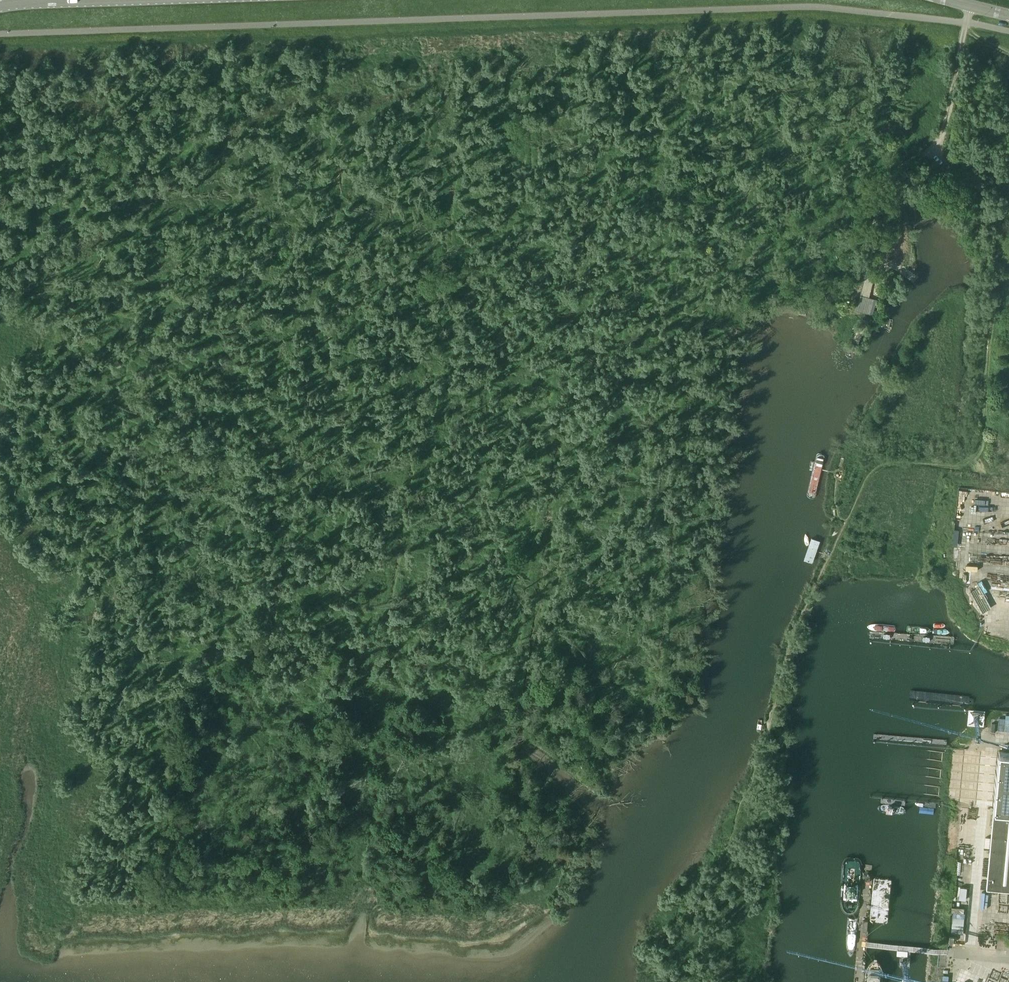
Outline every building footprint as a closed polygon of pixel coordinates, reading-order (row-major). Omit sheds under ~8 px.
[(871,306),(858,303),(856,311),(869,314),(871,306)] [(987,888),(1008,890),(1008,752),(999,751),(987,888)] [(949,913),(948,933),(961,933),(961,913),(949,913)] [(963,972),(959,981),(986,981),(963,972)]
